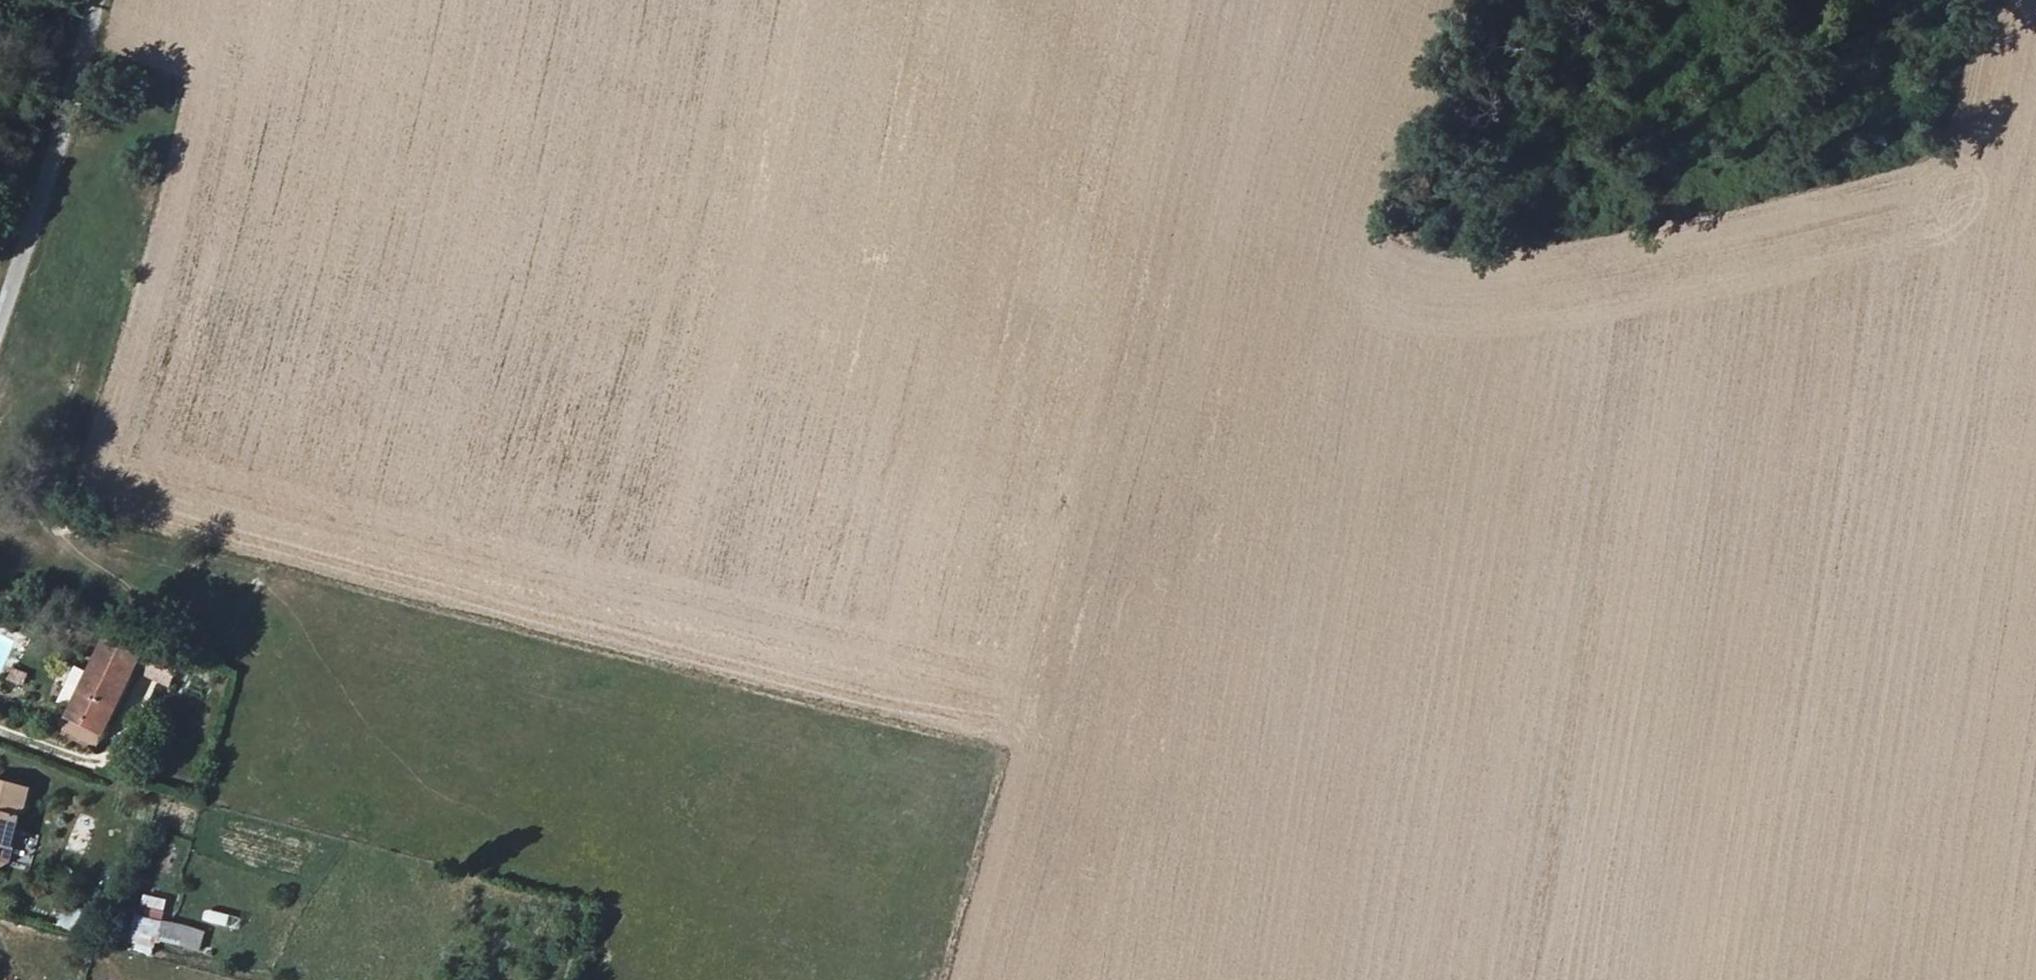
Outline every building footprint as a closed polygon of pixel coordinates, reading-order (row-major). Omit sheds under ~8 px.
[(20,637),(0,627),(0,676),(20,637)] [(103,649),(58,736),(93,755),(138,666),(103,649)] [(156,941),(185,946),(184,953),(202,957),(207,927),(164,919),(168,899),(140,893),(129,950),(153,954),(156,941)] [(67,903),(59,923),(77,931),(86,910),(67,903)] [(206,909),(203,920),(228,926),(231,914),(206,909)]
